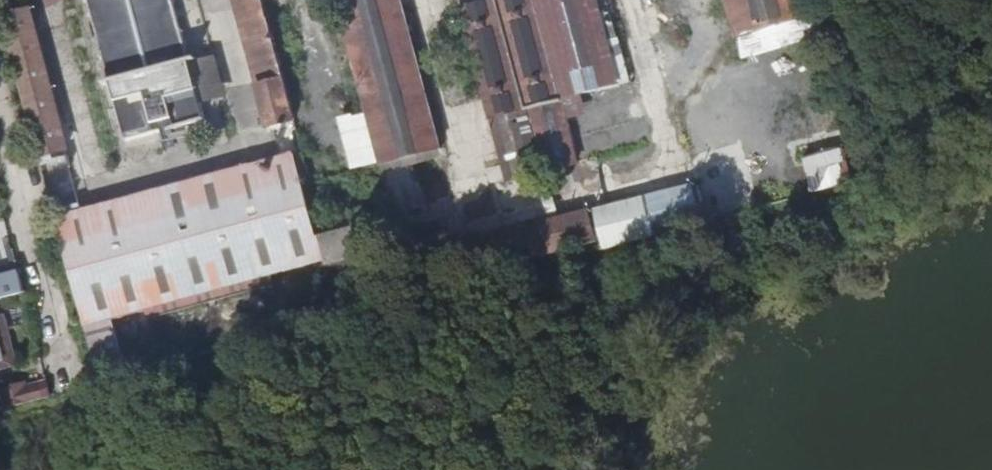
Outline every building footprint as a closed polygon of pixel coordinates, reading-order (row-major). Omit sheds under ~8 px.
[(168,0),(85,0),(123,142),(200,121),(168,0)] [(262,0),(234,0),(267,126),(293,119),(262,0)] [(396,0),(337,0),(380,165),(436,151),(396,0)] [(461,12),(507,0),(457,0),(461,12)] [(591,0),(507,0),(461,12),(505,183),(577,164),(561,102),(581,96),(614,88),(591,0)] [(606,0),(591,0),(614,88),(628,84),(606,0)] [(806,0),(726,0),(737,40),(812,20),(806,0)] [(66,149),(30,11),(2,18),(39,157),(66,149)] [(597,159),(581,96),(561,102),(577,164),(597,159)] [(804,157),(815,192),(850,180),(839,146),(804,157)] [(384,180),(440,166),(436,151),(380,165),(384,180)] [(324,264),(397,245),(389,213),(365,219),(362,209),(341,214),(344,225),(316,233),(297,165),(58,230),(86,333),(326,271),(324,264)] [(603,250),(699,224),(689,186),(593,212),(603,250)] [(474,273),(591,243),(584,214),(540,226),(512,233),(467,245),(474,273)] [(540,226),(537,214),(509,221),(512,233),(540,226)] [(0,258),(0,273),(19,267),(15,254),(0,258)] [(19,274),(0,279),(0,299),(23,293),(19,274)] [(283,335),(270,289),(146,322),(159,369),(283,335)] [(159,369),(146,322),(87,338),(100,385),(159,369)] [(42,400),(38,385),(26,388),(25,385),(1,391),(6,410),(42,400)]
